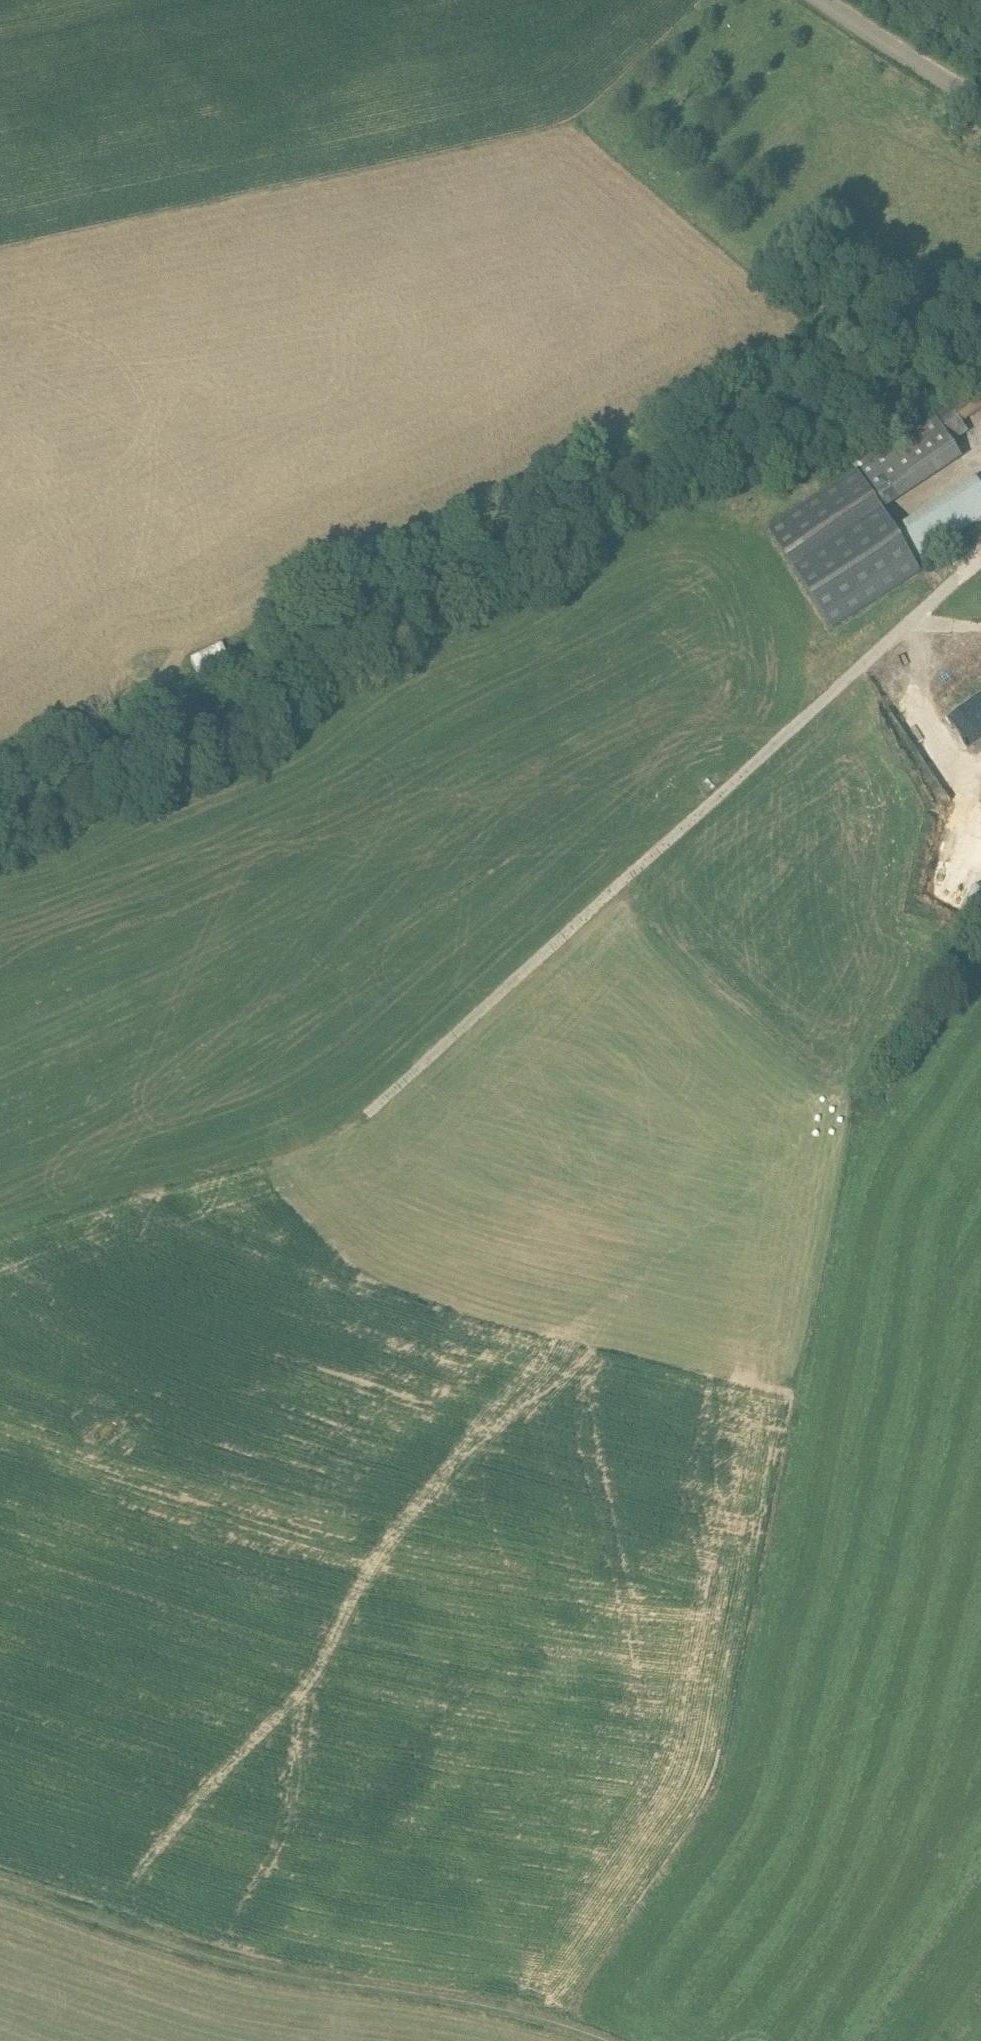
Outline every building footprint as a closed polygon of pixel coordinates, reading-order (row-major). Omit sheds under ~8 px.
[(955,404),(933,417),(854,466),(857,471),(768,528),(832,629),(920,572),(913,562),(980,518),(980,486),(977,480),(896,533),(883,512),(962,459),(951,443),(967,431),(961,422),(980,409),(980,386),(955,404)] [(200,669),(230,655),(223,641),(193,656),(200,669)]
